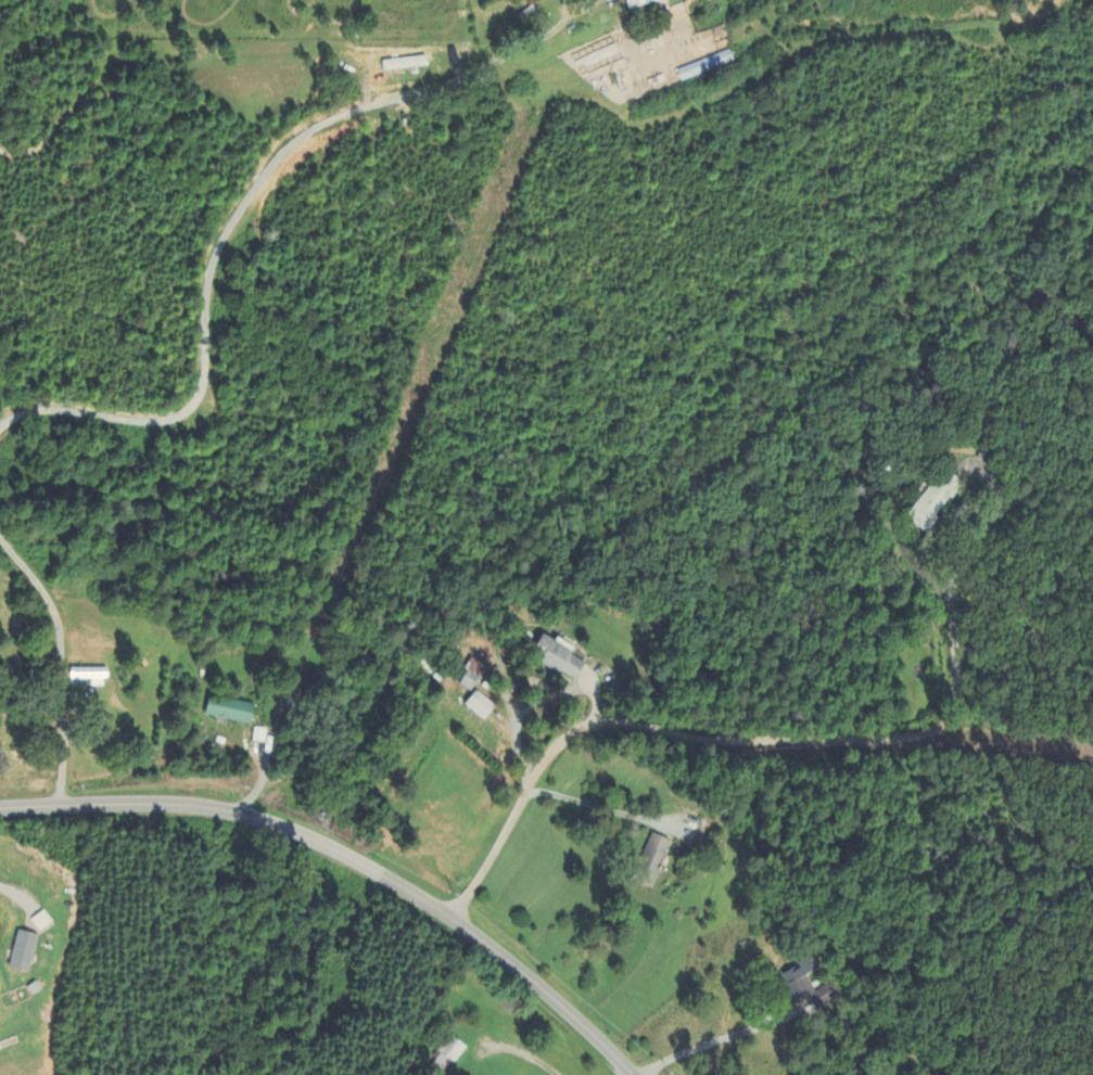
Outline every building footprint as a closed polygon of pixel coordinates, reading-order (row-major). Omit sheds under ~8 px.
[(629,11),(671,0),(631,0),(626,1),(629,11)] [(735,64),(730,52),(678,71),(683,83),(735,64)] [(384,63),(386,73),(429,66),(428,57),(384,63)] [(906,521),(926,535),(957,488),(946,481),(949,478),(938,471),(906,521)] [(474,693),(486,666),(469,659),(458,686),(474,693)] [(92,680),(91,688),(107,689),(107,670),(71,670),(71,680),(92,680)] [(485,722),(497,709),(479,692),(467,706),(485,722)] [(251,727),(256,707),(211,696),(205,716),(251,727)] [(658,877),(673,843),(654,835),(640,870),(658,877)] [(41,934),(54,925),(45,912),(31,922),(41,934)] [(30,974),(39,937),(19,932),(10,969),(30,974)] [(797,1004),(808,997),(817,1011),(838,997),(829,984),(814,994),(804,977),(814,971),(808,962),(781,980),(797,1004)] [(447,1071),(465,1048),(450,1036),(432,1059),(447,1071)]
